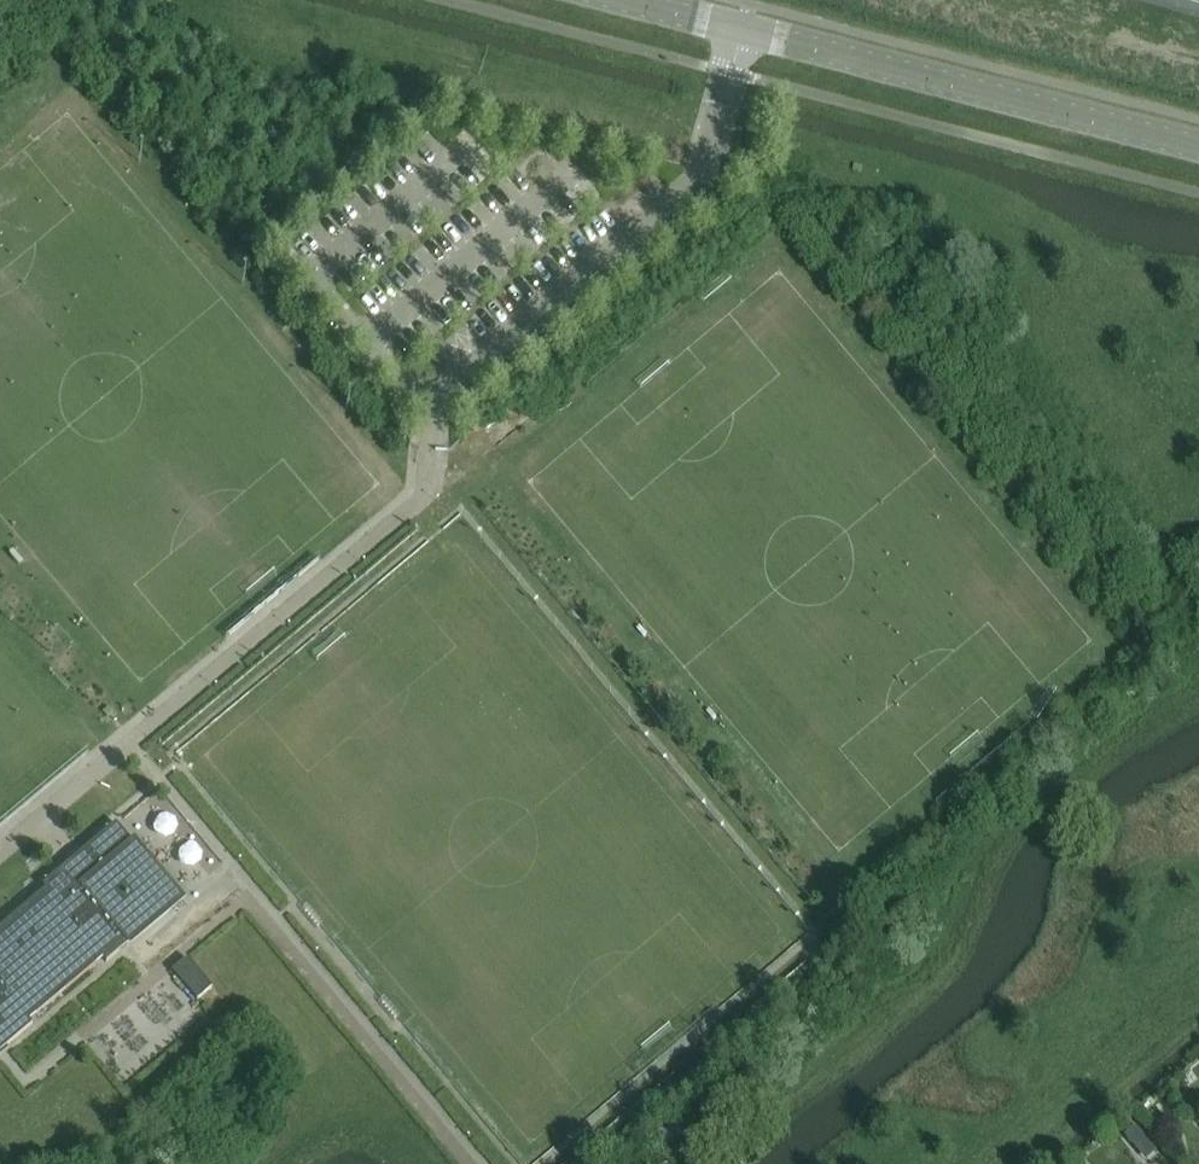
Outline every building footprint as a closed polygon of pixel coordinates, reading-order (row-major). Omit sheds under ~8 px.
[(31,1024),(28,1020),(102,958),(105,961),(148,925),(168,908),(123,854),(134,845),(114,822),(40,884),(44,888),(0,925),(0,1050),(31,1024)] [(196,999),(211,987),(186,957),(171,970),(196,999)]
